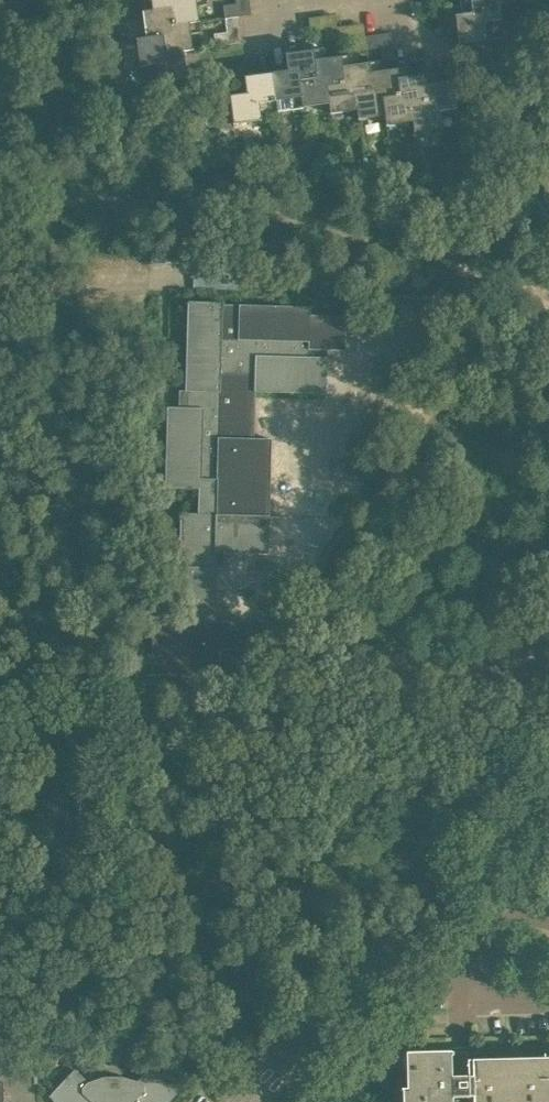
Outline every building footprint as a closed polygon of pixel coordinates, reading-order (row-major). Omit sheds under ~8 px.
[(152,9),(152,10),(169,8),(171,26),(190,23),(190,24),(199,23),(196,0),(151,0),(152,9)] [(486,40),(503,37),(501,21),(499,6),(498,0),(470,0),(472,13),(455,15),(459,44),(487,40),(486,40)] [(142,11),(145,38),(146,39),(163,36),(165,54),(183,51),(183,52),(193,51),(190,24),(190,23),(171,26),(169,8),(152,10),(152,9),(142,11)] [(225,18),(227,32),(240,30),(238,16),(225,18)] [(308,18),(310,32),(324,30),(322,16),(308,18)] [(336,28),(338,41),(353,39),(351,26),(336,28)] [(365,37),(367,50),(381,48),(379,35),(365,37)] [(146,39),(145,38),(136,39),(140,67),(156,65),(159,82),(187,78),(183,52),(183,51),(165,54),(163,36),(146,39)] [(276,112),(303,108),(299,80),(317,78),(314,61),(315,61),(313,51),(285,55),(287,71),(271,73),(275,102),(276,112)] [(473,54),(475,68),(489,66),(487,53),(473,54)] [(303,108),(328,105),(329,104),(327,87),(345,84),(342,67),(343,67),(341,57),(315,61),(314,61),(317,78),(299,80),(303,108)] [(330,114),(357,111),(355,93),(373,90),(371,73),(370,63),(343,67),(342,67),(345,84),(327,87),(329,104),(328,105),(330,114)] [(358,121),(384,117),(385,117),(382,98),(400,96),(398,79),(399,79),(397,70),(371,73),(373,90),(355,93),(357,111),(358,121)] [(258,105),(275,102),(271,73),(244,77),(246,94),(229,97),(233,125),(260,121),(258,105)] [(385,127),(412,123),(413,123),(410,105),(428,103),(426,85),(425,76),(399,79),(398,79),(400,96),(382,98),(385,117),(384,117),(385,127)] [(413,123),(412,123),(413,132),(442,128),(439,112),(456,109),(452,82),(426,85),(428,103),(410,105),(413,123)] [(310,164),(308,145),(294,147),(296,165),(310,164)] [(249,622),(215,621),(217,552),(268,554),(271,439),(254,439),(255,392),(326,394),(327,351),(345,351),(346,316),(310,315),(311,307),(223,305),(223,303),(188,302),(185,408),(167,407),(165,488),(199,489),(198,514),(180,513),(179,550),(184,550),(184,566),(179,566),(177,620),(153,620),(152,674),(220,676),(221,649),(248,649),(249,622)] [(267,579),(286,579),(286,560),(268,559),(267,579)] [(452,1097),(451,1077),(450,1052),(407,1053),(408,1101),(452,1101),(452,1097)] [(91,1064),(85,1058),(81,1054),(77,1059),(74,1062),(84,1071),(91,1064)] [(451,1077),(452,1097),(473,1096),(473,1101),(548,1101),(548,1058),(466,1060),(466,1077),(451,1077)] [(88,1082),(75,1069),(49,1096),(54,1101),(169,1101),(178,1093),(150,1067),(137,1081),(121,1076),(104,1077),(88,1082)]
